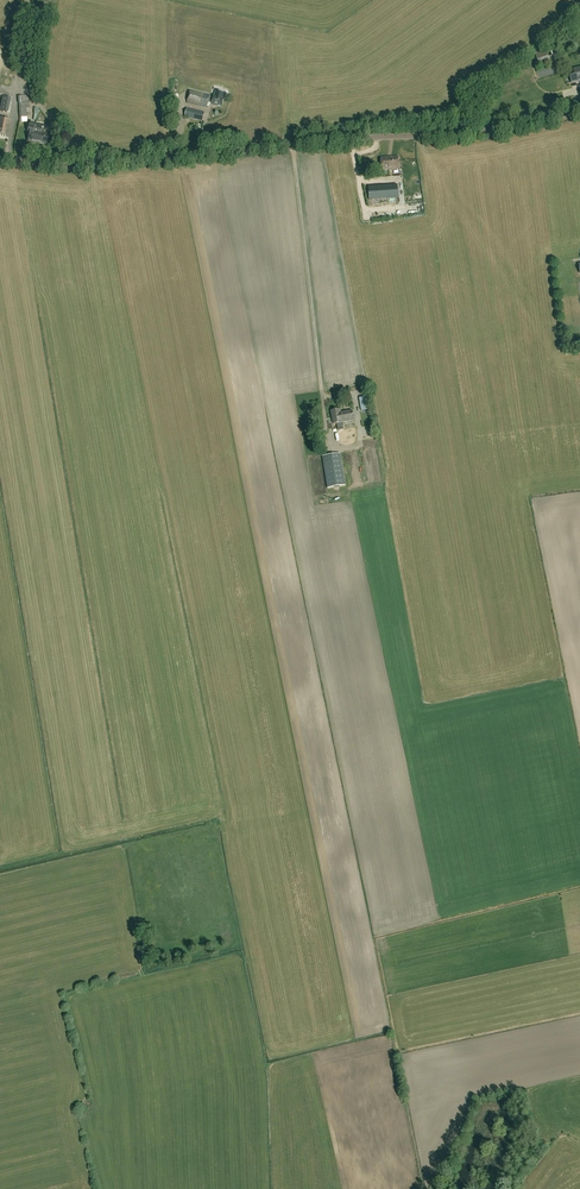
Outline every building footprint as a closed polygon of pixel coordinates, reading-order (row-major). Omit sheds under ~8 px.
[(539,66),(550,62),(546,51),(544,47),(534,51),(537,60),(539,66)] [(577,69),(574,70),(575,74),(575,76),(575,75),(572,76),(570,77),(572,83),(566,84),(579,81),(579,68),(577,69)] [(14,78),(0,75),(0,85),(12,87),(14,78)] [(190,90),(187,103),(207,108),(209,103),(212,104),(212,105),(215,106),(215,105),(222,107),(225,98),(221,97),(222,93),(216,91),(215,96),(214,96),(214,98),(210,97),(211,95),(190,90)] [(0,110),(0,135),(7,136),(11,119),(9,119),(10,112),(9,112),(12,98),(3,96),(0,110)] [(28,96),(18,96),(20,118),(27,117),(26,108),(29,108),(28,96)] [(185,117),(202,121),(205,113),(187,108),(185,117)] [(29,132),(28,141),(31,141),(46,144),(48,134),(43,134),(44,130),(41,130),(42,124),(41,124),(41,122),(38,122),(37,123),(29,122),(28,132),(29,132)] [(382,170),(399,169),(398,157),(381,158),(382,170)] [(398,198),(397,185),(368,187),(369,200),(398,198)] [(362,402),(363,407),(368,406),(367,397),(360,398),(360,403),(362,402)] [(342,422),(340,412),(340,409),(331,411),(333,424),(337,423),(340,442),(357,439),(355,427),(343,429),(342,422)] [(352,410),(340,412),(342,422),(354,420),(352,410)] [(340,453),(323,456),(328,488),(345,485),(340,453)] [(363,464),(370,463),(368,454),(361,455),(363,464)] [(346,457),(350,471),(356,469),(352,455),(346,457)]
